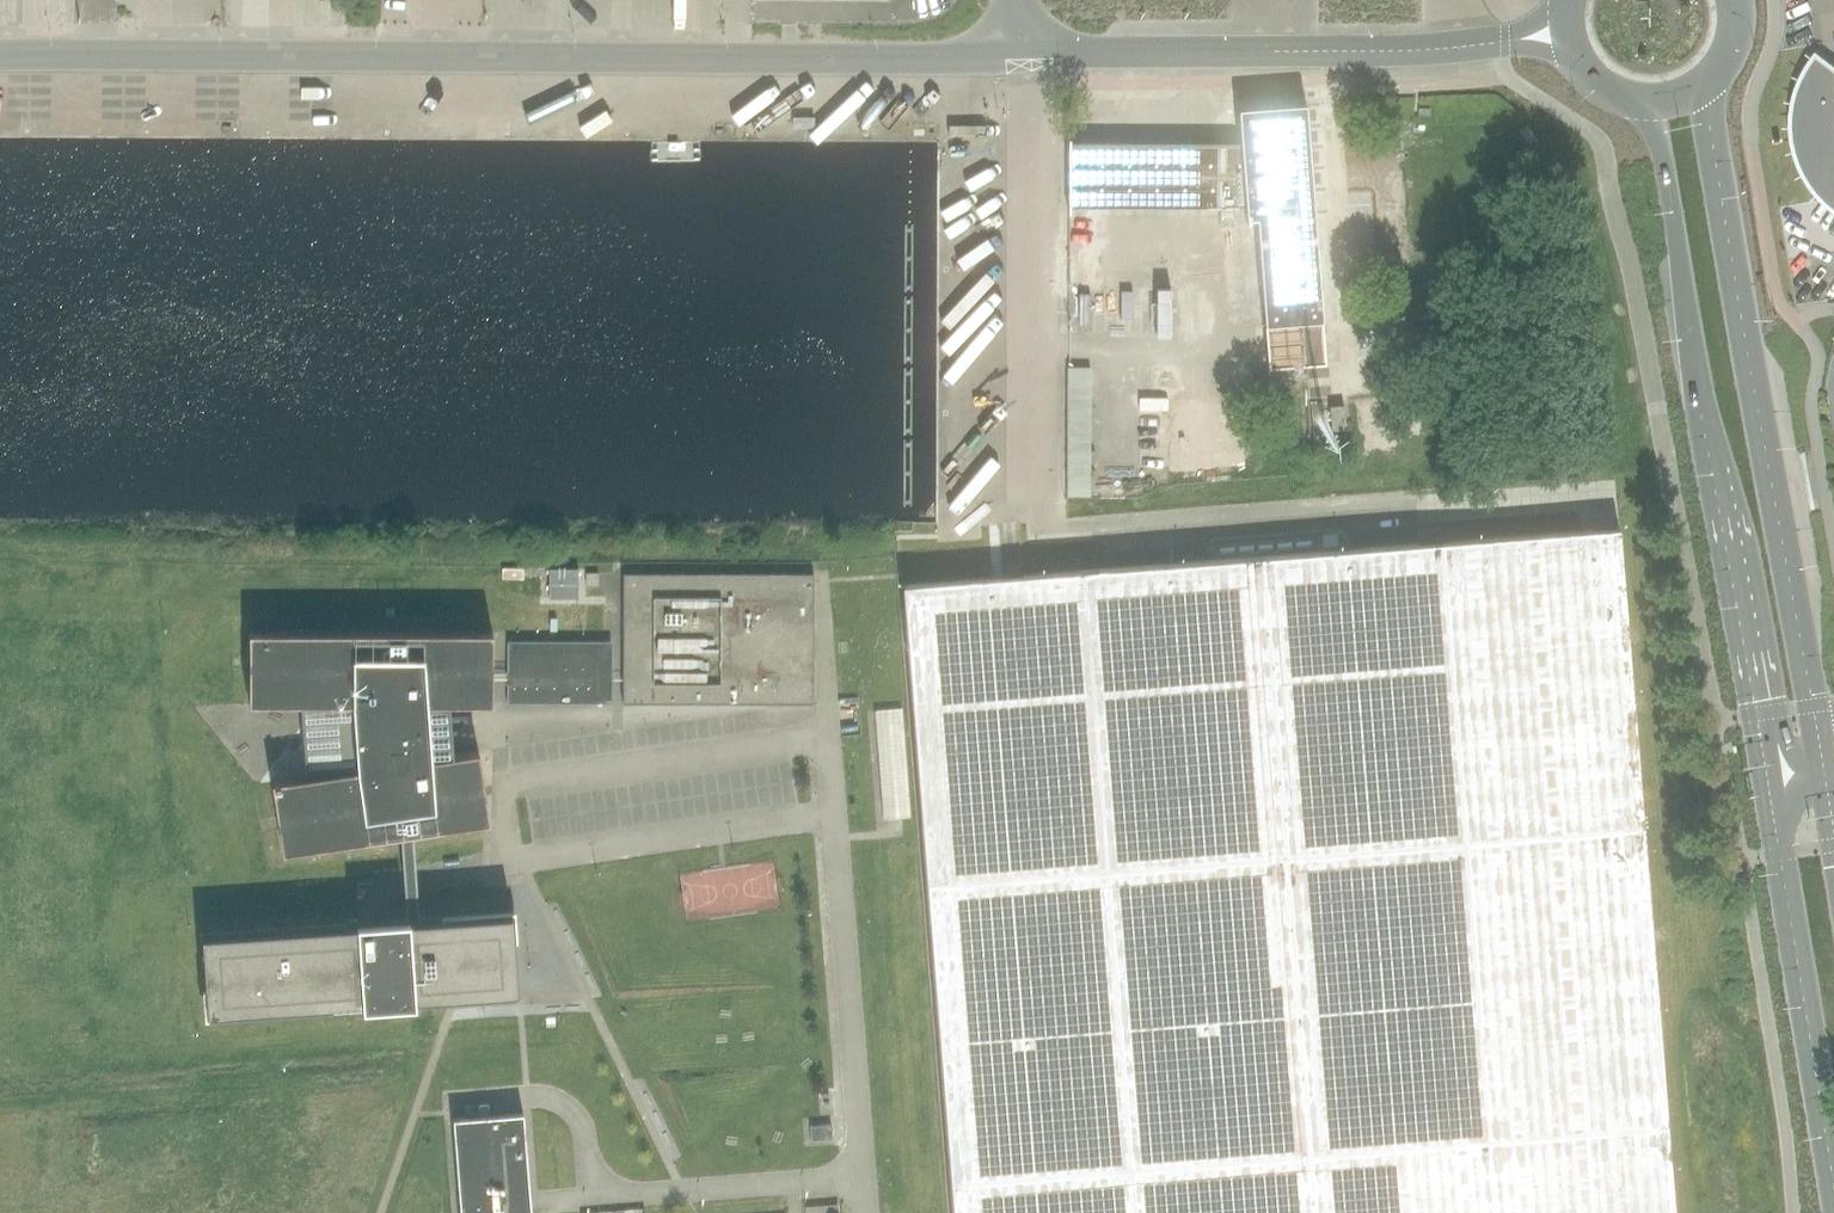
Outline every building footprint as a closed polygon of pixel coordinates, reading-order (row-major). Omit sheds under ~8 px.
[(105,15),(105,4),(119,3),(119,0),(86,0),(87,16),(105,15)] [(1817,55),(1815,58),(1808,68),(1802,79),(1798,90),(1795,102),(1793,114),(1793,127),(1794,139),(1797,151),(1800,162),(1805,173),(1812,184),(1819,193),(1827,202),(1833,207),(1833,68),(1817,55)] [(1069,145),(1069,207),(1246,207),(1247,217),(1257,217),(1269,367),(1307,364),(1326,363),(1306,103),(1239,108),(1242,146),(1069,145)] [(1067,366),(1067,496),(1092,496),(1090,366),(1070,366),(1067,366)] [(1346,429),(1344,405),(1330,406),(1332,430),(1346,429)] [(903,585),(953,1212),(1674,1212),(1619,528),(903,585)] [(580,569),(550,569),(550,601),(580,601),(580,569)] [(814,658),(814,601),(814,573),(623,573),(623,703),(722,703),(722,704),(814,704),(814,658)] [(452,755),(449,703),(493,703),(493,632),(249,632),(249,703),(301,703),(307,776),(272,781),(283,852),(489,821),(479,751),(452,755)] [(613,703),(613,641),(507,641),(507,703),(613,703)] [(903,707),(876,709),(885,817),(912,815),(903,707)] [(517,967),(513,914),(202,935),(208,1014),(518,993),(517,967)] [(524,1113),(453,1118),(461,1212),(532,1212),(524,1113)] [(811,1140),(833,1138),(832,1124),(810,1125),(811,1140)] [(833,1204),(807,1206),(808,1212),(834,1212),(833,1204)]
